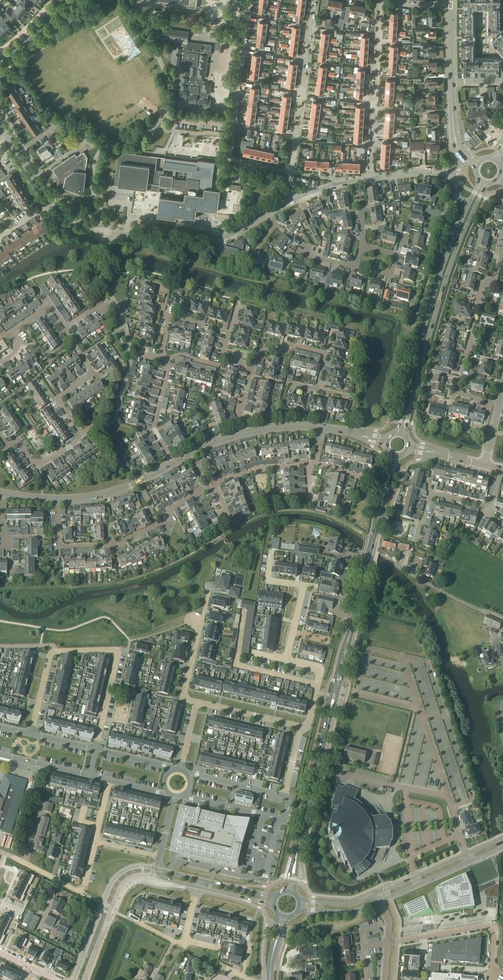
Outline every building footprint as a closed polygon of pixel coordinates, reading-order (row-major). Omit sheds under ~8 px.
[(15,5),(17,7),(24,12),(26,10),(27,10),(30,7),(25,3),(27,0),(20,0),(21,1),(19,2),(20,4),(18,2),(15,5)] [(336,0),(333,16),(333,13),(336,14),(337,8),(340,9),(342,1),(336,0)] [(501,58),(502,58),(502,36),(501,34),(500,31),(500,24),(500,7),(499,7),(496,7),(496,4),(500,4),(500,0),(461,0),(461,4),(466,4),(466,13),(462,13),(462,29),(461,29),(461,36),(461,40),(461,47),(462,47),(462,58),(461,58),(461,66),(462,66),(462,70),(469,70),(469,66),(478,66),(478,70),(494,70),(501,70),(501,58)] [(357,18),(359,5),(353,4),(352,7),(347,6),(346,11),(346,10),(344,19),(344,22),(348,22),(350,11),(355,12),(354,17),(357,18)] [(260,5),(259,12),(269,13),(269,9),(269,6),(266,6),(260,5)] [(359,5),(357,18),(357,16),(360,16),(361,14),(364,14),(363,16),(368,17),(369,12),(365,11),(366,6),(359,5)] [(23,14),(24,12),(17,7),(15,10),(13,10),(12,12),(7,8),(4,12),(11,20),(15,15),(21,19),(23,16),(23,14)] [(0,26),(0,34),(2,37),(8,32),(9,33),(13,29),(6,21),(9,19),(5,14),(0,8),(0,18),(1,19),(1,18),(3,20),(0,23),(0,24),(1,25),(0,26)] [(296,16),(296,20),(303,21),(304,14),(297,13),(294,13),(293,15),(293,16),(296,16)] [(423,14),(423,18),(429,18),(429,20),(426,20),(426,24),(429,24),(435,24),(435,15),(430,15),(430,14),(423,14)] [(188,41),(189,30),(157,27),(156,35),(160,35),(160,38),(173,39),(170,65),(178,66),(178,64),(180,64),(177,87),(179,87),(188,88),(188,84),(201,86),(200,90),(207,91),(210,91),(211,83),(202,82),(203,76),(206,77),(209,54),(208,54),(208,52),(210,52),(211,44),(188,41)] [(426,31),(426,33),(429,33),(429,37),(436,37),(436,30),(430,30),(430,29),(425,29),(425,31),(426,31)] [(322,32),(321,39),(328,40),(332,40),(332,38),(332,33),(329,33),(322,32)] [(320,45),(320,52),(326,53),(329,53),(329,51),(330,47),(327,46),(320,45)] [(432,45),(423,45),(423,49),(428,49),(429,52),(429,57),(436,57),(436,52),(437,52),(436,46),(432,46),(432,45)] [(413,59),(413,63),(422,63),(422,64),(426,64),(426,66),(428,66),(428,68),(437,68),(437,61),(429,61),(428,61),(426,61),(426,58),(413,59)] [(14,85),(18,82),(17,80),(12,83),(4,88),(8,93),(15,88),(14,85)] [(207,93),(207,91),(200,90),(201,86),(188,84),(188,88),(179,87),(178,97),(186,98),(186,97),(189,97),(188,102),(196,103),(196,101),(199,101),(198,106),(210,107),(211,99),(207,99),(208,93),(207,93)] [(11,97),(18,92),(15,88),(8,93),(11,97)] [(500,101),(500,91),(493,91),(493,98),(493,99),(494,100),(491,104),(497,108),(502,102),(500,101)] [(14,102),(21,97),(18,92),(11,97),(14,102)] [(438,94),(429,95),(429,99),(429,102),(432,102),(433,102),(434,103),(435,103),(436,102),(438,102),(438,94)] [(468,100),(469,107),(477,106),(477,108),(482,107),(482,105),(488,104),(486,94),(480,94),(481,99),(477,99),(476,99),(473,99),(473,100),(472,100),(468,100)] [(19,104),(22,103),(24,101),(21,97),(14,102),(16,106),(19,104)] [(18,112),(25,107),(22,103),(19,104),(16,106),(14,107),(18,112)] [(21,117),(28,111),(25,107),(18,112),(21,117)] [(479,120),(489,112),(487,109),(480,110),(477,113),(478,114),(475,116),(479,120)] [(24,121),(31,116),(28,111),(21,117),(24,121)] [(476,111),(468,112),(468,118),(470,118),(474,124),(479,120),(475,116),(478,114),(477,113),(476,111)] [(469,129),(466,131),(471,137),(476,133),(474,131),(482,124),(483,125),(488,120),(493,116),(489,112),(484,115),(479,120),(474,124),(473,125),(472,124),(468,127),(469,129)] [(431,118),(431,120),(435,120),(435,122),(439,122),(439,119),(439,113),(431,113),(428,113),(428,119),(431,118)] [(27,126),(34,121),(31,116),(24,121),(27,126)] [(30,130),(37,125),(34,121),(27,126),(30,130)] [(37,125),(30,130),(33,135),(40,130),(37,125)] [(433,129),(433,127),(427,127),(428,134),(432,133),(432,137),(439,137),(439,131),(438,131),(438,128),(433,129)] [(475,133),(468,139),(474,147),(482,140),(476,132),(475,133)] [(38,149),(41,154),(42,154),(46,159),(53,155),(56,159),(63,154),(59,148),(55,151),(54,150),(53,151),(51,148),(54,146),(52,143),(52,142),(50,139),(45,143),(46,144),(42,146),(42,145),(39,147),(40,148),(38,149)] [(242,142),(241,150),(244,151),(243,154),(249,155),(251,145),(250,144),(250,143),(242,142)] [(409,142),(409,152),(416,152),(416,156),(419,156),(419,158),(425,158),(425,153),(427,153),(427,146),(417,146),(417,145),(413,145),(413,142),(409,142)] [(435,142),(430,143),(431,148),(431,153),(435,153),(435,151),(440,151),(439,144),(435,144),(435,142)] [(83,187),(85,170),(84,170),(85,165),(86,165),(87,155),(84,150),(79,153),(79,154),(77,155),(74,152),(52,167),(56,173),(58,172),(59,174),(57,184),(63,185),(62,186),(79,190),(80,190),(81,190),(82,190),(82,189),(83,188),(83,187)] [(273,153),(272,160),(278,161),(278,160),(281,161),(282,155),(282,154),(279,153),(279,154),(276,153),(277,151),(274,150),(274,153),(273,153)] [(113,172),(111,184),(118,185),(147,188),(147,189),(160,190),(159,190),(160,186),(185,190),(184,199),(160,196),(160,197),(158,206),(157,216),(158,216),(176,218),(177,216),(191,217),(195,218),(196,217),(196,213),(197,208),(218,211),(219,201),(219,199),(219,198),(220,191),(220,190),(211,189),(212,181),(213,174),(215,161),(198,159),(198,161),(165,157),(164,168),(174,170),(173,176),(163,174),(164,170),(159,170),(159,172),(155,171),(157,156),(122,152),(122,154),(118,154),(116,172),(113,172)] [(7,183),(15,177),(14,175),(13,175),(11,173),(3,179),(4,181),(6,180),(7,183)] [(9,188),(18,182),(16,181),(17,180),(15,177),(7,183),(9,185),(7,186),(9,188)] [(13,192),(21,187),(18,182),(9,188),(10,190),(12,189),(13,192)] [(399,192),(394,193),(394,194),(395,202),(400,201),(399,194),(411,192),(409,184),(405,185),(405,184),(402,185),(398,186),(399,192)] [(16,196),(24,191),(21,187),(13,192),(16,196)] [(432,189),(420,187),(419,192),(416,192),(416,191),(414,203),(419,204),(419,200),(422,200),(423,196),(430,198),(432,189)] [(368,198),(378,197),(377,190),(367,191),(368,198)] [(18,202),(27,195),(26,193),(25,194),(24,191),(16,196),(17,197),(15,198),(18,202)] [(20,201),(18,202),(22,209),(30,204),(28,202),(30,201),(28,199),(29,198),(27,195),(19,201),(20,201)] [(333,205),(339,204),(347,202),(346,196),(338,197),(336,198),(336,201),(335,202),(334,201),(332,201),(332,198),(327,199),(328,206),(333,205)] [(378,197),(368,198),(369,205),(374,204),(375,207),(376,207),(383,206),(384,206),(384,203),(379,203),(378,197)] [(347,202),(339,204),(339,207),(340,206),(340,210),(343,210),(345,211),(348,210),(348,209),(347,202)] [(316,203),(312,205),(317,214),(320,212),(322,215),(324,214),(326,217),(329,215),(325,208),(323,210),(319,203),(317,204),(316,203)] [(309,208),(307,210),(311,217),(311,218),(312,219),(309,221),(312,224),(313,228),(317,226),(314,221),(320,218),(317,214),(312,205),(309,207),(309,208)] [(413,212),(412,216),(411,219),(419,221),(418,222),(423,223),(423,222),(425,216),(421,215),(423,206),(416,205),(414,212),(413,212)] [(377,210),(370,211),(371,218),(380,217),(384,216),(384,210),(385,209),(384,206),(383,206),(376,207),(377,210)] [(10,207),(8,208),(9,211),(13,215),(15,214),(16,213),(19,211),(17,209),(15,211),(13,208),(11,209),(10,207)] [(494,215),(496,215),(495,219),(498,219),(497,221),(502,223),(502,209),(496,207),(494,215)] [(295,216),(299,224),(303,222),(305,226),(308,224),(306,220),(301,212),(295,216)] [(296,226),(299,224),(295,216),(289,220),(292,225),(289,227),(288,226),(286,229),(293,234),(296,231),(299,229),(296,226)] [(380,217),(371,218),(372,225),(378,224),(379,227),(385,226),(386,226),(385,220),(381,221),(380,217)] [(35,224),(41,233),(42,234),(49,229),(43,219),(35,224)] [(342,229),(338,230),(338,231),(339,235),(348,235),(347,230),(352,229),(351,228),(352,228),(352,225),(351,225),(351,223),(343,224),(341,224),(342,228),(342,229)] [(37,236),(41,233),(35,224),(31,227),(32,228),(37,236)] [(316,233),(313,228),(312,224),(308,227),(313,235),(316,233)] [(412,227),(404,225),(402,233),(410,235),(412,227)] [(379,227),(377,233),(381,233),(380,236),(380,238),(382,239),(381,241),(388,243),(390,235),(387,234),(387,232),(384,231),(385,226),(379,227)] [(32,228),(28,231),(32,239),(33,240),(38,237),(37,236),(32,228)] [(28,242),(32,239),(27,230),(22,233),(23,234),(28,242)] [(494,236),(495,233),(483,230),(482,234),(480,234),(478,240),(487,242),(489,236),(490,236),(490,235),(494,236)] [(390,235),(388,243),(395,244),(397,236),(397,234),(390,233),(390,235)] [(23,245),(28,242),(23,234),(19,237),(23,245)] [(16,239),(14,241),(19,248),(23,245),(19,237),(17,235),(15,237),(16,239)] [(348,236),(348,235),(339,235),(340,235),(339,238),(341,239),(340,243),(337,242),(336,245),(348,248),(350,241),(346,239),(347,235),(348,236)] [(415,239),(413,248),(421,250),(421,249),(422,249),(423,245),(422,245),(424,238),(415,236),(414,239),(415,239)] [(279,242),(284,246),(286,244),(288,245),(289,245),(293,241),(290,238),(288,240),(283,237),(279,242)] [(14,240),(9,243),(14,251),(15,251),(19,248),(14,240)] [(216,254),(215,260),(236,265),(236,261),(240,262),(242,253),(243,247),(243,245),(242,242),(241,240),(229,246),(228,249),(223,248),(218,250),(217,254),(216,254)] [(486,250),(487,242),(478,240),(477,247),(478,247),(477,251),(487,254),(488,250),(486,250)] [(282,249),(284,246),(279,242),(275,248),(280,251),(278,253),(282,255),(285,251),(282,249)] [(9,243),(5,247),(6,249),(6,248),(10,254),(11,256),(16,253),(15,251),(14,251),(9,243)] [(347,255),(348,248),(336,245),(335,248),(339,249),(338,253),(347,255)] [(6,259),(11,256),(10,254),(6,248),(6,249),(2,252),(6,259)] [(417,267),(418,265),(418,263),(417,263),(419,257),(411,255),(412,251),(401,248),(400,254),(407,255),(405,264),(413,266),(417,267)] [(474,251),(474,252),(476,253),(475,257),(478,258),(477,262),(487,265),(487,263),(488,263),(489,261),(488,260),(488,258),(485,258),(486,256),(486,257),(487,254),(477,251),(474,251)] [(276,270),(281,271),(283,262),(272,259),(271,262),(269,262),(267,272),(276,274),(277,272),(276,271),(276,270)] [(305,273),(307,265),(294,262),(292,273),(303,275),(302,279),(306,280),(308,274),(305,273)] [(485,271),(487,265),(477,262),(476,267),(473,267),(472,269),(468,268),(468,269),(465,269),(465,271),(472,273),(474,273),(482,275),(483,271),(485,271)] [(327,278),(323,277),(325,269),(313,266),(311,276),(319,278),(318,282),(325,284),(327,278)] [(413,282),(415,274),(410,273),(411,269),(397,266),(396,270),(405,272),(403,280),(413,282)] [(474,277),(474,273),(472,273),(465,271),(464,275),(466,276),(464,282),(467,283),(475,285),(476,278),(474,277)] [(325,284),(325,285),(332,287),(333,284),(338,285),(339,282),(341,283),(343,274),(340,274),(340,273),(333,272),(332,276),(327,275),(327,278),(325,284)] [(352,276),(351,281),(348,280),(345,289),(351,290),(352,287),(360,289),(360,291),(362,291),(364,284),(361,284),(362,279),(352,276)] [(50,287),(58,282),(55,277),(47,283),(50,287)] [(371,281),(369,290),(374,291),(373,293),(379,295),(378,297),(381,298),(382,295),(384,289),(380,288),(381,284),(371,281)] [(58,288),(61,286),(58,282),(50,287),(53,292),(55,290),(58,288)] [(140,291),(139,292),(153,295),(156,286),(151,284),(144,283),(143,289),(140,291)] [(473,291),(475,285),(467,283),(465,289),(460,288),(460,292),(467,294),(468,290),(473,291)] [(58,295),(66,289),(63,285),(61,286),(58,288),(55,290),(58,295)] [(396,285),(395,288),(398,289),(396,299),(408,302),(410,292),(409,292),(410,289),(396,285)] [(25,292),(30,300),(35,297),(29,289),(25,292)] [(61,299),(69,294),(66,289),(58,295),(61,299)] [(26,303),(30,300),(25,292),(20,295),(22,297),(24,300),(26,303)] [(151,305),(153,295),(139,292),(139,296),(141,296),(139,302),(142,303),(145,304),(145,303),(151,305)] [(64,303),(72,298),(69,294),(61,299),(64,303)] [(20,295),(16,298),(17,300),(23,308),(27,305),(26,303),(24,300),(22,297),(20,295)] [(181,297),(177,296),(172,295),(169,306),(178,309),(180,300),(181,297)] [(67,308),(75,303),(72,298),(64,303),(67,308)] [(188,311),(191,300),(185,298),(184,301),(180,300),(178,309),(188,311)] [(18,311),(23,308),(17,300),(13,303),(18,311)] [(197,314),(199,305),(196,304),(196,301),(191,300),(188,311),(197,314)] [(470,318),(471,312),(468,311),(469,306),(462,305),(462,303),(455,301),(454,308),(456,309),(455,313),(460,314),(460,316),(470,318)] [(14,314),(18,311),(13,303),(8,306),(14,314)] [(70,312),(77,307),(75,303),(67,308),(70,312)] [(142,303),(140,312),(145,314),(154,316),(156,306),(151,305),(145,303),(145,304),(142,303)] [(209,307),(210,305),(204,303),(203,306),(199,305),(197,314),(207,316),(209,307)] [(9,317),(14,314),(8,306),(4,309),(9,317)] [(77,307),(70,312),(73,317),(81,312),(77,307)] [(215,309),(209,307),(207,316),(206,319),(215,321),(218,312),(214,311),(215,309)] [(257,316),(258,310),(247,308),(245,317),(253,319),(254,316),(257,316)] [(9,317),(4,309),(0,312),(0,313),(5,320),(9,317)] [(218,312),(215,321),(225,323),(228,312),(222,310),(221,313),(218,312)] [(154,316),(145,314),(140,312),(139,316),(142,316),(140,323),(145,324),(151,325),(152,325),(154,316)] [(104,326),(96,315),(94,317),(96,320),(94,322),(99,329),(104,326)] [(492,326),(494,317),(483,315),(482,319),(479,319),(477,326),(481,327),(482,324),(492,326)] [(88,316),(85,318),(87,321),(94,332),(99,329),(94,322),(92,323),(89,320),(90,319),(88,316)] [(252,323),(253,319),(245,317),(242,326),(242,327),(251,329),(253,330),(255,324),(252,323)] [(42,319),(35,324),(38,329),(48,321),(47,319),(44,322),(42,319)] [(38,329),(41,333),(48,328),(46,326),(50,323),(48,321),(38,329)] [(94,332),(87,321),(85,323),(88,326),(85,328),(90,335),(94,332)] [(173,325),(169,341),(174,342),(177,332),(174,331),(175,326),(176,322),(174,321),(173,326),(173,325)] [(76,324),(78,327),(85,338),(90,335),(85,328),(83,329),(78,322),(76,324)] [(274,335),(276,327),(273,326),(273,323),(267,322),(265,333),(274,335)] [(140,323),(139,328),(141,329),(141,333),(145,334),(154,336),(157,326),(152,325),(151,325),(145,324),(140,323)] [(174,342),(179,344),(182,333),(183,328),(184,324),(182,323),(181,330),(179,331),(179,332),(177,332),(174,342)] [(294,338),(296,329),(292,328),(293,325),(287,324),(286,326),(284,335),(285,335),(294,338)] [(286,326),(281,325),(280,328),(276,327),(274,335),(284,338),(285,335),(284,335),(286,326)] [(447,331),(445,337),(454,339),(456,333),(454,333),(454,330),(457,331),(458,328),(448,325),(447,331)] [(242,327),(242,326),(240,326),(237,336),(246,338),(247,334),(249,335),(251,329),(242,327)] [(85,338),(78,327),(77,328),(79,332),(76,334),(76,333),(74,334),(76,337),(77,336),(81,341),(85,338)] [(303,340),(306,329),(300,327),(299,330),(296,329),(294,338),(303,340)] [(54,330),(53,328),(50,331),(48,328),(41,333),(44,337),(54,330)] [(313,342),(315,334),(311,333),(312,330),(306,329),(303,340),(313,342)] [(353,338),(354,333),(350,332),(339,329),(337,339),(345,341),(346,337),(349,338),(349,337),(353,338)] [(54,330),(44,337),(47,342),(54,337),(52,334),(55,332),(54,330)] [(315,334),(313,342),(322,345),(325,333),(319,332),(318,334),(315,334)] [(152,345),(154,336),(145,334),(145,337),(142,337),(141,343),(152,345)] [(185,344),(190,345),(193,336),(187,334),(185,344)] [(245,341),(246,338),(237,336),(235,345),(246,348),(247,342),(245,341)] [(55,339),(54,337),(47,342),(50,346),(60,339),(59,337),(55,339)] [(444,342),(442,347),(446,348),(446,346),(452,347),(453,345),(454,339),(445,337),(444,342)] [(204,343),(219,347),(219,345),(213,343),(214,340),(205,338),(205,341),(204,343)] [(502,351),(502,344),(502,341),(502,340),(495,338),(494,345),(498,346),(497,350),(502,351)] [(60,339),(50,346),(53,351),(56,349),(60,346),(58,343),(61,341),(60,339)] [(345,344),(345,341),(337,339),(335,348),(346,351),(347,345),(345,344)] [(91,358),(102,351),(99,346),(92,351),(93,354),(90,356),(91,358)] [(210,356),(216,357),(217,355),(210,353),(211,350),(203,348),(202,351),(201,353),(210,356)] [(344,357),(346,351),(335,348),(332,358),(341,360),(342,356),(344,357)] [(29,357),(27,354),(26,354),(28,353),(25,349),(22,350),(25,355),(32,366),(36,362),(32,355),(29,357)] [(443,359),(442,361),(453,363),(455,356),(453,355),(454,351),(453,351),(446,349),(444,349),(443,354),(444,354),(446,354),(445,359),(443,358),(443,359)] [(497,350),(496,354),(492,353),(490,359),(498,361),(499,357),(502,358),(502,351),(497,350)] [(98,360),(105,355),(102,351),(91,358),(93,360),(96,358),(98,360)] [(319,365),(320,360),(321,356),(315,354),(314,359),(316,359),(315,364),(313,363),(311,372),(316,374),(318,364),(319,365)] [(25,360),(22,361),(24,363),(26,366),(29,370),(30,372),(34,369),(32,366),(25,355),(23,356),(25,360)] [(97,367),(108,360),(105,355),(98,360),(99,363),(96,365),(97,367)] [(476,356),(476,359),(478,359),(480,360),(479,364),(482,364),(481,368),(491,371),(492,364),(488,363),(489,359),(481,357),(479,357),(476,356)] [(80,370),(78,366),(80,364),(76,357),(71,360),(78,371),(80,370)] [(178,365),(175,374),(181,376),(183,366),(180,366),(181,363),(183,363),(184,359),(180,358),(175,359),(177,365),(178,365)] [(340,363),(341,360),(332,358),(330,367),(335,368),(341,370),(342,364),(340,363)] [(76,372),(78,371),(71,360),(67,364),(71,371),(74,369),(76,372)] [(97,367),(95,368),(96,370),(99,369),(102,366),(104,369),(113,363),(111,364),(108,360),(97,367)] [(451,371),(453,363),(442,361),(442,363),(444,363),(443,368),(440,368),(439,372),(448,374),(449,370),(451,371)] [(26,366),(24,363),(22,365),(19,362),(17,363),(24,374),(29,370),(26,366)] [(20,377),(24,374),(17,363),(15,364),(18,368),(15,369),(20,377)] [(105,374),(116,367),(113,363),(104,369),(106,368),(107,370),(104,372),(105,374)] [(67,364),(62,367),(69,377),(71,376),(69,372),(71,371),(67,364)] [(149,366),(142,364),(141,366),(144,367),(142,371),(163,376),(163,373),(156,371),(155,372),(153,372),(154,369),(148,368),(149,366)] [(62,367),(57,370),(59,372),(61,374),(63,377),(65,375),(67,378),(69,377),(62,367)] [(116,367),(105,374),(107,376),(110,374),(112,376),(119,372),(116,367)] [(20,377),(15,369),(13,371),(10,368),(8,369),(15,380),(20,377)] [(346,371),(341,370),(335,368),(333,378),(341,380),(342,376),(345,377),(346,371)] [(489,377),(491,371),(481,368),(480,374),(477,374),(476,378),(484,380),(485,377),(486,376),(489,377)] [(11,383),(15,380),(8,369),(7,370),(9,374),(6,376),(11,383)] [(59,372),(55,375),(62,385),(64,384),(61,380),(64,379),(63,377),(61,374),(59,372)] [(432,378),(431,382),(433,383),(442,385),(443,385),(443,383),(444,379),(441,378),(438,377),(439,373),(433,372),(432,378)] [(235,381),(245,384),(245,382),(235,380),(236,376),(228,374),(227,377),(226,379),(235,381)] [(55,375),(50,378),(55,385),(57,383),(60,386),(62,385),(55,375)] [(141,376),(140,380),(156,384),(161,385),(161,382),(156,381),(156,382),(151,380),(151,378),(141,376)] [(53,386),(55,385),(50,378),(46,381),(53,391),(55,390),(53,386)] [(340,383),(341,380),(333,378),(330,387),(341,390),(343,384),(340,383)] [(484,384),(473,382),(474,379),(470,378),(468,386),(471,386),(470,390),(482,393),(483,390),(485,390),(487,390),(488,389),(487,387),(486,386),(484,385),(484,384)] [(29,393),(37,387),(36,385),(35,385),(33,382),(26,387),(28,390),(27,390),(29,393)] [(71,400),(67,403),(72,411),(74,409),(77,408),(79,406),(83,403),(88,400),(92,398),(97,394),(101,392),(103,390),(100,385),(98,382),(71,400)] [(443,385),(442,385),(433,383),(431,390),(441,393),(443,385)] [(139,384),(137,384),(136,388),(158,394),(159,391),(152,389),(152,390),(147,389),(147,387),(147,386),(139,384)] [(232,392),(239,394),(239,391),(233,390),(233,387),(225,385),(224,388),(224,390),(232,392)] [(33,398),(40,393),(38,390),(39,390),(37,387),(29,393),(30,395),(31,395),(33,398)] [(158,397),(158,394),(136,388),(135,393),(145,396),(146,393),(151,394),(150,395),(158,397)] [(167,388),(165,394),(170,395),(170,393),(170,392),(174,393),(175,393),(174,396),(184,398),(185,393),(186,391),(181,390),(177,389),(177,391),(167,388)] [(238,395),(239,394),(232,392),(224,390),(222,395),(221,395),(220,398),(226,399),(227,396),(231,397),(232,394),(238,395)] [(36,404),(45,398),(43,396),(42,396),(40,393),(33,398),(35,401),(36,404)] [(144,398),(145,396),(135,393),(134,397),(145,400),(144,402),(155,404),(156,400),(149,398),(149,399),(144,398)] [(45,397),(50,404),(54,401),(48,394),(45,397)] [(295,409),(298,398),(289,395),(286,406),(292,408),(295,409)] [(315,411),(316,408),(318,400),(308,397),(308,400),(306,409),(315,411)] [(45,398),(36,404),(38,406),(39,406),(41,409),(48,404),(46,401),(45,398)] [(308,400),(298,398),(295,409),(299,410),(305,411),(306,409),(308,400)] [(335,410),(338,402),(328,399),(327,402),(325,411),(331,412),(332,409),(335,410)] [(327,402),(318,400),(316,408),(319,409),(319,412),(325,413),(325,411),(327,402)] [(268,406),(265,405),(265,406),(256,404),(253,403),(253,402),(249,401),(248,404),(257,407),(257,409),(266,411),(268,406)] [(146,408),(144,407),(145,405),(135,402),(133,407),(154,412),(154,409),(146,407),(146,408)] [(348,412),(349,405),(338,402),(335,410),(339,411),(338,414),(344,415),(345,411),(348,412)] [(212,411),(221,408),(219,403),(210,406),(212,411)] [(443,418),(445,409),(441,408),(442,407),(431,404),(430,411),(431,411),(430,415),(443,418)] [(454,415),(459,416),(462,405),(457,405),(454,405),(453,406),(450,406),(447,417),(453,418),(454,415)] [(471,413),(468,413),(469,408),(466,408),(466,407),(462,405),(459,416),(464,418),(464,421),(469,422),(470,419),(471,413)] [(43,418),(50,413),(48,411),(52,409),(50,406),(40,413),(43,418)] [(10,412),(7,408),(0,412),(0,416),(1,415),(3,417),(10,412)] [(214,416),(223,413),(221,408),(212,411),(214,416)] [(129,410),(127,415),(128,415),(131,416),(147,419),(151,420),(152,418),(142,416),(143,414),(132,411),(129,410)] [(471,412),(471,413),(470,419),(473,420),(473,418),(483,421),(485,413),(481,412),(479,412),(479,410),(475,410),(474,413),(471,412)] [(3,424),(13,417),(10,412),(3,417),(5,420),(1,422),(3,424)] [(46,423),(56,416),(55,414),(52,416),(50,413),(43,418),(46,423)] [(216,421),(225,418),(223,413),(214,416),(216,421)] [(56,422),(54,420),(58,418),(56,416),(46,423),(49,427),(50,426),(56,422)] [(9,426),(16,421),(13,417),(3,424),(4,426),(7,424),(9,426)] [(226,423),(225,418),(224,418),(216,421),(218,426),(226,423)] [(140,425),(141,423),(128,419),(126,424),(145,429),(145,426),(140,425)] [(9,433),(19,426),(16,421),(9,426),(11,429),(7,431),(9,433)] [(53,431),(67,421),(63,423),(62,422),(59,424),(57,421),(56,422),(50,426),(53,431)] [(56,435),(63,430),(61,428),(65,425),(69,423),(67,421),(53,431),(56,435)] [(165,429),(158,432),(160,435),(164,433),(178,425),(175,421),(166,426),(167,428),(166,429),(165,429)] [(218,426),(214,427),(216,433),(219,432),(219,431),(228,428),(226,423),(218,426)] [(164,433),(165,435),(170,432),(171,434),(180,429),(182,428),(180,424),(178,425),(164,433)] [(19,426),(9,433),(10,435),(13,432),(15,435),(22,430),(19,426)] [(168,441),(182,433),(180,429),(171,434),(172,436),(167,439),(168,441)] [(63,430),(56,435),(59,440),(69,432),(68,430),(65,433),(63,430)] [(69,432),(59,440),(62,444),(69,439),(67,436),(71,434),(69,432)] [(175,442),(184,437),(182,433),(168,441),(169,443),(174,440),(175,442)] [(136,448),(154,438),(153,436),(146,439),(146,440),(144,441),(143,439),(134,444),(136,448)] [(168,451),(186,441),(184,437),(175,442),(176,444),(175,444),(167,448),(168,451)] [(149,445),(155,441),(154,438),(136,448),(138,452),(147,447),(146,445),(148,444),(149,445)] [(86,440),(84,442),(86,445),(86,444),(93,455),(98,452),(93,445),(90,447),(88,443),(86,440)] [(186,441),(168,451),(170,453),(179,449),(179,450),(189,445),(186,441)] [(86,449),(84,451),(89,458),(93,455),(86,444),(86,445),(84,446),(86,449)] [(140,456),(154,448),(153,446),(148,449),(147,447),(138,452),(140,456)] [(333,465),(335,465),(336,461),(337,458),(337,456),(340,457),(342,448),(337,447),(335,456),(334,458),(335,458),(334,461),(333,465)] [(142,460),(152,455),(151,453),(156,450),(154,448),(140,456),(142,460)] [(253,448),(248,450),(254,467),(256,467),(255,462),(253,458),(256,456),(255,454),(258,453),(256,448),(254,449),(253,448)] [(89,458),(84,451),(81,452),(79,449),(77,450),(84,461),(89,458)] [(80,464),(84,461),(77,450),(75,452),(78,455),(75,457),(80,464)] [(248,450),(243,452),(246,460),(250,459),(251,461),(251,464),(253,468),(254,467),(248,450)] [(353,451),(348,450),(346,458),(345,460),(345,463),(344,463),(343,467),(345,468),(346,464),(346,463),(347,461),(348,459),(351,459),(352,453),(353,451)] [(243,452),(238,454),(244,471),(246,470),(245,466),(244,463),(243,461),(246,460),(243,452)] [(233,453),(227,455),(231,466),(232,468),(234,472),(235,472),(234,467),(233,465),(236,464),(233,456),(233,455),(233,453)] [(7,463),(18,456),(16,454),(13,457),(11,454),(4,459),(7,463)] [(145,464),(159,456),(158,454),(153,457),(152,455),(142,460),(145,464)] [(238,454),(233,455),(233,456),(236,464),(239,463),(240,465),(241,467),(243,472),(244,471),(238,454)] [(354,468),(353,472),(355,473),(356,468),(357,466),(358,463),(361,464),(363,456),(360,455),(358,454),(356,463),(355,465),(354,468)] [(80,464),(75,457),(73,458),(71,455),(69,456),(76,467),(80,464)] [(227,455),(222,457),(225,465),(229,464),(229,466),(231,466),(227,455)] [(10,468),(17,463),(16,461),(19,458),(18,456),(7,463),(10,468)] [(69,461),(66,463),(67,464),(71,470),(76,467),(69,456),(66,458),(69,461)] [(159,456),(145,464),(147,468),(156,463),(155,461),(160,458),(159,456)] [(365,470),(364,474),(366,475),(367,471),(368,466),(371,467),(373,458),(370,457),(368,457),(365,470)] [(212,470),(215,469),(213,461),(207,462),(210,471),(211,473),(213,472),(212,470)] [(13,472),(24,465),(22,463),(19,465),(17,463),(10,468),(13,472)] [(20,473),(23,472),(22,469),(29,465),(28,463),(24,466),(24,465),(13,472),(16,477),(18,476),(21,474),(20,473)] [(58,465),(65,476),(70,473),(65,465),(62,467),(60,464),(58,465)] [(61,479),(65,476),(58,465),(56,466),(58,470),(56,471),(61,479)] [(433,468),(430,478),(435,479),(435,476),(439,477),(441,469),(436,468),(435,469),(433,468)] [(21,480),(32,473),(30,471),(27,473),(25,470),(23,472),(20,473),(21,474),(18,476),(21,480)] [(61,479),(56,471),(53,473),(51,470),(49,471),(56,482),(61,479)] [(189,472),(186,473),(195,489),(197,488),(193,480),(195,478),(194,476),(197,474),(195,470),(192,471),(191,470),(189,472)] [(415,472),(414,478),(421,480),(422,476),(428,478),(429,473),(425,472),(416,470),(415,472)] [(449,482),(450,480),(452,470),(451,472),(446,471),(444,480),(444,482),(446,483),(446,482),(449,482)] [(52,485),(56,482),(49,471),(47,472),(50,476),(47,477),(52,485)] [(32,473),(21,480),(24,484),(31,480),(29,477),(33,475),(32,473)] [(185,474),(182,476),(186,483),(189,482),(194,490),(195,489),(186,473),(185,474)] [(344,482),(345,477),(329,473),(328,476),(334,477),(333,479),(344,482)] [(178,475),(176,476),(182,488),(184,487),(183,485),(186,483),(182,476),(179,477),(178,475)] [(172,481),(173,483),(176,488),(177,488),(180,487),(184,495),(186,494),(182,488),(176,476),(171,478),(172,481)] [(344,482),(333,479),(333,481),(330,481),(330,480),(323,478),(322,481),(327,482),(342,486),(344,482)] [(420,485),(420,487),(423,487),(423,484),(421,484),(421,480),(414,478),(412,483),(420,485)] [(220,487),(221,490),(228,487),(227,487),(230,485),(231,488),(231,487),(241,484),(239,480),(220,486),(220,487)] [(327,482),(326,484),(332,486),(331,488),(341,490),(342,486),(327,482)] [(171,484),(169,485),(178,501),(179,500),(175,492),(178,490),(177,488),(176,488),(173,483),(171,484)] [(228,490),(221,492),(223,495),(227,494),(242,488),(241,484),(231,487),(231,488),(232,490),(229,491),(228,490)] [(158,488),(159,490),(166,502),(168,506),(170,505),(165,497),(168,495),(164,488),(163,485),(158,488)] [(167,486),(164,488),(168,495),(171,493),(176,502),(178,501),(169,485),(167,486)] [(153,491),(155,493),(159,500),(162,499),(166,507),(168,506),(166,502),(159,490),(158,488),(153,491)] [(227,494),(223,495),(224,499),(231,496),(230,495),(233,494),(234,496),(244,493),(242,488),(227,494)] [(419,490),(409,488),(408,493),(416,495),(416,497),(418,497),(419,494),(416,494),(417,490),(419,491),(419,490)] [(339,499),(340,495),(325,491),(324,493),(329,494),(329,497),(339,499)] [(156,502),(159,500),(155,493),(150,495),(155,505),(157,504),(156,502)] [(229,499),(224,501),(226,504),(230,502),(245,497),(244,493),(234,496),(235,498),(230,500),(229,499)] [(132,494),(126,497),(131,508),(133,508),(134,507),(132,503),(135,502),(135,501),(138,500),(135,494),(132,495),(132,494)] [(322,500),(322,499),(338,503),(339,499),(329,497),(328,499),(326,498),(326,497),(319,495),(318,498),(322,500)] [(187,509),(205,499),(204,496),(199,499),(195,502),(194,500),(185,505),(187,509)] [(126,497),(121,499),(124,507),(127,505),(129,509),(130,509),(131,508),(126,497)] [(413,507),(418,508),(419,505),(414,504),(415,500),(407,498),(406,504),(413,505),(413,507)] [(121,508),(124,507),(121,499),(115,501),(120,513),(122,513),(123,511),(121,508)] [(202,504),(207,502),(205,499),(187,509),(189,513),(198,508),(197,506),(201,503),(202,504)] [(338,503),(322,499),(322,500),(322,502),(327,503),(326,509),(331,511),(332,507),(337,508),(338,503)] [(119,514),(120,513),(115,501),(110,504),(113,511),(116,510),(118,514),(119,514)] [(229,512),(248,505),(247,501),(237,505),(238,507),(236,507),(235,506),(227,509),(229,512)] [(191,517),(210,507),(208,504),(202,508),(199,510),(198,508),(189,513),(191,517)] [(435,504),(432,516),(434,517),(435,516),(435,515),(438,515),(441,505),(439,505),(435,504)] [(229,512),(230,517),(232,516),(231,514),(239,511),(242,517),(250,514),(249,510),(250,510),(248,505),(229,512)] [(446,506),(444,517),(449,518),(451,508),(453,508),(453,505),(450,505),(450,507),(446,506)] [(98,507),(98,520),(100,520),(101,519),(101,515),(104,515),(106,514),(106,512),(104,512),(104,506),(98,507)] [(193,521),(202,516),(201,514),(204,512),(205,513),(211,509),(210,507),(191,517),(193,521)] [(472,514),(469,526),(474,527),(474,524),(475,524),(477,516),(474,515),(476,508),(474,508),(473,510),(471,509),(471,512),(474,512),(473,515),(472,514)] [(411,515),(412,511),(404,509),(402,517),(418,521),(420,517),(411,515)] [(131,525),(134,523),(147,518),(144,512),(139,514),(138,512),(136,513),(137,515),(137,516),(138,519),(135,520),(134,519),(129,521),(131,525)] [(193,521),(195,525),(209,517),(214,514),(212,512),(208,515),(203,518),(202,516),(193,521)] [(465,525),(469,526),(472,514),(473,515),(474,512),(471,512),(470,514),(467,513),(465,522),(466,522),(465,525)] [(206,522),(210,519),(211,520),(215,517),(214,514),(209,517),(195,525),(198,529),(199,528),(201,531),(209,527),(206,522)] [(147,518),(134,523),(135,526),(140,523),(142,527),(149,523),(147,518)] [(130,523),(126,525),(122,526),(120,523),(121,523),(119,520),(113,523),(114,526),(113,526),(115,532),(128,526),(131,525),(130,523)] [(486,532),(491,524),(486,521),(484,525),(481,523),(477,529),(481,531),(482,529),(484,531),(486,532)] [(486,532),(485,535),(490,538),(491,536),(494,538),(498,531),(495,529),(496,528),(496,527),(491,524),(486,532)] [(124,531),(129,529),(128,526),(115,532),(117,538),(125,534),(124,531)] [(426,537),(434,539),(435,533),(427,531),(427,530),(425,529),(424,532),(427,533),(426,537)] [(502,542),(502,540),(502,531),(501,533),(498,531),(494,538),(497,540),(497,539),(499,540),(502,542)] [(155,540),(159,549),(164,547),(165,549),(168,548),(163,538),(160,539),(160,538),(155,540)] [(341,546),(342,541),(334,539),(333,539),(332,543),(330,542),(329,547),(332,548),(331,552),(339,554),(340,549),(342,549),(342,546),(341,546)] [(154,551),(159,549),(155,540),(150,542),(154,551)] [(424,543),(423,547),(432,549),(433,544),(424,542),(425,540),(422,540),(422,543),(424,543)] [(394,551),(395,548),(408,551),(409,546),(393,542),(392,543),(384,541),(383,547),(387,549),(391,550),(394,551)] [(149,553),(154,551),(150,542),(145,544),(149,553)] [(129,543),(128,544),(129,548),(130,549),(136,564),(141,561),(140,559),(136,551),(133,552),(132,548),(131,548),(129,543)] [(144,555),(149,553),(145,544),(140,547),(144,555)] [(140,547),(140,545),(135,547),(136,551),(140,559),(145,557),(144,555),(140,547)] [(295,545),(294,553),(297,553),(298,554),(299,552),(313,555),(314,547),(300,545),(300,546),(295,545)] [(129,554),(126,555),(130,563),(131,566),(136,564),(130,549),(129,548),(127,549),(129,554)] [(105,554),(106,569),(111,569),(111,571),(115,570),(114,567),(114,565),(111,565),(111,560),(112,559),(111,557),(107,557),(107,554),(107,550),(105,550),(105,554)] [(125,566),(130,563),(126,555),(121,557),(125,566)] [(120,568),(125,566),(121,557),(116,559),(120,568)] [(435,574),(437,566),(430,564),(431,560),(425,558),(423,567),(426,568),(426,570),(425,576),(433,577),(434,574),(435,574)] [(332,580),(333,575),(340,577),(341,570),(342,570),(343,566),(342,566),(342,565),(337,564),(338,561),(332,560),(332,563),(333,563),(330,574),(321,572),(320,578),(332,580)] [(273,561),(272,568),(275,568),(274,574),(280,575),(281,564),(282,564),(282,562),(273,561)] [(311,566),(308,578),(314,580),(317,570),(320,571),(321,565),(318,564),(317,567),(311,566)] [(305,565),(302,577),(308,578),(311,566),(305,565)] [(24,571),(20,571),(12,571),(12,574),(23,574),(23,573),(24,573),(24,577),(26,577),(26,579),(28,581),(31,581),(34,579),(34,571),(24,571)] [(228,579),(229,575),(222,573),(222,578),(221,577),(220,578),(217,578),(215,586),(218,587),(218,590),(227,592),(227,591),(230,591),(228,597),(237,599),(239,590),(228,588),(229,579),(228,579)] [(337,596),(340,585),(322,581),(320,591),(332,594),(334,595),(337,596)] [(272,593),(271,601),(276,602),(277,594),(279,594),(279,591),(277,591),(277,594),(272,593)] [(257,596),(257,599),(265,600),(266,592),(265,592),(260,592),(259,596),(257,596)] [(277,594),(276,602),(284,603),(285,600),(283,600),(284,595),(279,594),(277,594)] [(317,606),(315,612),(325,615),(326,608),(332,609),(334,599),(319,596),(317,606)] [(213,600),(212,605),(213,605),(213,606),(224,609),(225,602),(229,602),(230,599),(223,597),(222,600),(216,599),(215,599),(214,600),(213,600)] [(257,599),(257,602),(259,602),(258,607),(263,607),(264,608),(265,600),(257,599)] [(263,607),(262,610),(264,611),(265,608),(270,608),(271,601),(265,600),(264,608),(263,607)] [(245,610),(253,603),(242,601),(241,609),(245,610)] [(276,602),(275,609),(276,609),(281,610),(282,605),(284,606),(284,603),(276,602)] [(255,604),(253,603),(245,610),(247,612),(254,613),(255,604)] [(217,615),(211,614),(210,621),(219,623),(221,618),(225,619),(226,614),(218,612),(217,615)] [(499,630),(502,622),(487,615),(484,624),(499,630)] [(317,619),(314,629),(320,631),(323,621),(317,619),(318,616),(316,616),(315,619),(317,619)] [(307,617),(306,620),(309,621),(307,628),(314,629),(317,619),(315,619),(307,617)] [(323,621),(320,631),(327,633),(329,624),(332,625),(332,623),(323,621)] [(206,631),(207,631),(206,634),(218,637),(220,631),(221,631),(221,627),(215,626),(214,629),(207,627),(206,631)] [(173,636),(171,643),(181,645),(182,642),(188,644),(190,635),(186,634),(186,635),(177,633),(177,637),(173,636)] [(205,636),(204,640),(211,642),(210,645),(217,647),(218,643),(215,642),(216,636),(218,637),(206,634),(206,637),(205,636)] [(136,644),(135,647),(136,647),(136,651),(145,653),(147,646),(154,648),(155,644),(152,643),(153,640),(148,639),(148,642),(145,641),(144,645),(137,643),(137,644),(136,644)] [(171,643),(170,647),(174,647),(172,653),(184,656),(185,653),(186,654),(187,650),(181,649),(179,648),(180,645),(171,643)] [(299,652),(298,654),(307,656),(308,656),(310,646),(304,644),(302,652),(299,652)] [(216,650),(217,647),(210,645),(210,648),(202,646),(201,650),(203,650),(202,653),(214,656),(216,650)] [(307,656),(306,659),(308,659),(309,656),(314,657),(317,647),(310,646),(308,656),(307,656)] [(317,647),(314,657),(324,660),(325,655),(322,654),(323,649),(317,647)] [(170,659),(169,663),(176,664),(177,661),(184,663),(185,659),(183,659),(184,656),(172,653),(172,654),(174,654),(173,660),(170,659)] [(213,662),(214,656),(202,653),(201,656),(200,655),(199,659),(207,661),(206,664),(216,666),(217,663),(213,662)] [(483,654),(484,658),(482,659),(483,663),(485,662),(485,666),(487,666),(488,667),(492,666),(491,665),(493,664),(492,660),(494,660),(496,660),(495,653),(490,654),(490,653),(483,654)] [(63,656),(62,662),(71,664),(72,658),(63,656)] [(129,662),(128,664),(140,667),(141,661),(142,658),(136,657),(135,660),(130,658),(129,662)] [(97,658),(95,664),(107,667),(108,661),(97,658)] [(162,666),(161,671),(173,674),(174,669),(171,668),(172,665),(163,663),(162,666)] [(403,691),(405,686),(402,675),(402,673),(400,673),(401,670),(399,664),(397,663),(393,663),(392,675),(397,674),(398,678),(392,678),(391,681),(391,682),(394,683),(395,685),(393,684),(392,697),(396,688),(396,687),(398,686),(395,685),(400,685),(399,687),(403,688),(403,691)] [(106,672),(107,667),(95,664),(95,665),(96,665),(95,670),(106,672)] [(128,664),(127,669),(139,672),(138,671),(139,667),(140,667),(128,664)] [(127,669),(126,674),(138,677),(139,672),(127,669)] [(160,677),(171,679),(173,674),(161,671),(161,672),(163,672),(162,677),(160,677)] [(16,674),(15,679),(27,682),(28,677),(16,674)] [(126,674),(125,680),(136,682),(138,677),(126,674)] [(199,688),(202,676),(197,675),(194,687),(199,688)] [(160,677),(159,682),(170,685),(171,679),(160,677)] [(26,687),(27,682),(15,679),(14,684),(26,687)] [(125,680),(123,685),(125,685),(129,686),(128,690),(134,692),(135,688),(136,682),(125,680)] [(221,693),(223,682),(218,681),(215,692),(221,693)] [(158,682),(157,687),(158,687),(169,690),(170,685),(159,682),(158,682)] [(234,695),(236,683),(231,682),(230,684),(231,684),(228,693),(228,695),(231,695),(231,694),(233,695),(234,695)] [(239,696),(241,687),(242,684),(236,683),(234,695),(233,695),(233,696),(236,697),(237,695),(239,696)] [(24,692),(26,687),(14,684),(13,690),(24,692)] [(101,693),(102,688),(90,685),(89,691),(101,693)] [(246,688),(244,697),(249,698),(252,689),(252,687),(252,686),(247,685),(246,688)] [(158,687),(157,693),(158,693),(158,696),(164,698),(164,695),(168,696),(169,690),(158,687)] [(23,698),(24,692),(13,690),(11,698),(17,700),(18,697),(23,698)] [(99,699),(101,693),(89,691),(88,696),(99,699)] [(137,697),(135,702),(147,705),(148,699),(149,699),(149,697),(143,695),(142,698),(137,697)] [(286,696),(280,695),(278,707),(283,708),(286,696)] [(291,697),(288,709),(294,710),(296,699),(297,696),(292,695),(291,697)] [(98,704),(99,699),(88,696),(87,701),(98,704)] [(291,697),(286,696),(283,708),(288,709),(291,697)] [(428,700),(427,696),(419,698),(423,712),(428,710),(428,708),(425,708),(424,704),(426,704),(425,701),(428,700)] [(65,702),(65,701),(53,699),(52,705),(54,705),(53,708),(62,711),(64,701),(65,702)] [(302,700),(296,699),(294,710),(299,712),(302,700)] [(302,700),(299,712),(304,713),(307,702),(302,701),(302,700)] [(97,709),(98,704),(87,701),(85,706),(97,709)] [(169,704),(168,710),(180,713),(181,707),(169,704)] [(96,715),(97,709),(85,706),(83,716),(89,717),(90,714),(96,715)] [(6,721),(9,708),(4,707),(1,720),(6,721)] [(12,722),(15,710),(14,712),(9,711),(10,708),(9,708),(6,721),(12,722)] [(21,711),(15,710),(12,722),(18,724),(21,711)] [(168,710),(167,715),(178,718),(180,713),(168,710)] [(133,713),(132,718),(143,721),(143,720),(144,715),(133,713)] [(167,715),(166,720),(177,723),(178,718),(167,715)] [(50,731),(53,719),(47,717),(44,730),(50,731)] [(132,718),(130,723),(136,725),(135,728),(144,730),(145,725),(142,724),(143,723),(143,721),(132,718)] [(56,733),(59,720),(58,720),(58,722),(53,721),(53,719),(50,731),(56,733)] [(210,719),(207,730),(213,731),(212,732),(213,732),(215,720),(210,719)] [(62,734),(65,721),(59,720),(56,733),(62,734)] [(215,720),(213,732),(218,733),(221,721),(215,720)] [(67,735),(70,723),(65,721),(62,734),(67,735)] [(221,721),(218,733),(218,732),(223,734),(226,723),(221,721)] [(73,737),(76,724),(70,723),(67,735),(73,737)] [(79,738),(82,726),(76,724),(73,737),(79,738)] [(85,739),(88,727),(87,728),(82,727),(82,726),(79,738),(85,739)] [(164,726),(163,731),(165,732),(165,735),(172,736),(173,733),(175,734),(176,728),(164,726)] [(91,741),(94,728),(88,727),(85,739),(91,741)] [(247,728),(244,739),(250,740),(252,729),(247,728)] [(252,729),(250,740),(255,742),(258,730),(252,729)] [(258,730),(255,742),(256,739),(260,741),(260,743),(262,743),(264,736),(262,736),(263,731),(258,730)] [(111,732),(108,745),(114,746),(117,734),(111,732)] [(277,736),(276,741),(287,744),(289,738),(277,736)] [(138,741),(136,752),(142,753),(145,740),(144,740),(144,743),(138,741)] [(145,740),(142,753),(147,754),(150,742),(145,740)] [(276,741),(274,746),(286,749),(287,744),(276,741)] [(150,742),(147,754),(153,755),(156,743),(150,742)] [(156,743),(153,755),(158,757),(161,744),(160,747),(155,745),(156,743)] [(161,744),(158,757),(164,758),(167,746),(161,744)] [(167,746),(164,758),(170,760),(173,747),(167,746)] [(274,746),(274,747),(277,747),(275,752),(285,754),(286,749),(274,746)] [(367,752),(346,747),(343,758),(364,763),(367,752)] [(202,751),(199,763),(205,764),(208,753),(202,751)] [(208,753),(205,764),(210,766),(213,754),(212,756),(207,755),(208,753)] [(373,754),(371,766),(376,767),(379,755),(373,754)] [(218,755),(216,767),(221,768),(223,759),(224,757),(218,755)] [(271,762),(269,767),(281,770),(282,765),(271,762)] [(269,767),(268,773),(280,775),(281,770),(269,767)] [(353,769),(352,774),(354,775),(354,776),(364,777),(365,771),(353,769)] [(268,773),(267,778),(268,778),(268,780),(277,783),(278,781),(279,781),(280,775),(268,773)] [(3,831),(2,832),(10,834),(27,781),(4,774),(0,786),(0,830),(3,831)] [(57,776),(58,776),(52,775),(50,780),(47,779),(46,786),(49,786),(55,788),(57,776)] [(55,788),(54,790),(57,790),(57,788),(60,789),(60,788),(63,777),(58,776),(57,776),(55,788)] [(71,791),(73,780),(68,779),(65,790),(65,789),(65,790),(71,791)] [(76,790),(79,781),(73,780),(71,791),(76,793),(77,790),(76,790)] [(33,781),(28,796),(39,799),(43,784),(33,781)] [(92,794),(94,785),(95,785),(95,784),(89,782),(89,783),(87,793),(86,795),(92,796),(92,794)] [(100,786),(95,785),(94,785),(92,794),(92,796),(97,797),(100,786)] [(373,859),(376,850),(390,848),(392,842),(391,842),(389,836),(388,828),(389,822),(390,822),(386,817),(372,818),(367,810),(359,803),(357,802),(355,801),(358,793),(347,789),(338,787),(338,786),(332,809),(333,808),(338,809),(336,820),(333,819),(334,818),(333,818),(330,830),(331,830),(331,829),(334,829),(332,836),(329,837),(329,841),(332,841),(336,848),(333,849),(333,847),(332,848),(338,859),(338,858),(338,857),(340,856),(345,866),(345,865),(347,864),(352,874),(353,874),(352,873),(354,871),(358,877),(359,876),(358,876),(364,872),(363,870),(365,869),(366,867),(373,859)] [(117,802),(120,791),(119,791),(114,789),(112,800),(117,802)] [(122,803),(125,792),(125,791),(120,789),(119,791),(120,791),(117,802),(122,803)] [(238,793),(236,801),(251,805),(253,796),(251,796),(252,794),(240,791),(240,793),(238,793)] [(159,812),(162,801),(161,801),(162,801),(156,799),(154,810),(159,812)] [(44,812),(51,814),(53,805),(43,802),(42,806),(45,807),(44,812)] [(235,867),(245,828),(242,824),(200,814),(196,813),(181,809),(171,852),(235,867)] [(464,824),(471,822),(468,813),(461,815),(464,824)] [(49,819),(41,817),(36,835),(38,836),(37,839),(34,839),(32,849),(39,851),(42,841),(41,841),(42,837),(44,837),(49,819)] [(109,836),(112,825),(106,823),(103,834),(104,834),(104,835),(109,836)] [(479,830),(477,825),(465,829),(468,837),(475,835),(476,834),(478,835),(479,834),(480,833),(480,832),(481,830),(479,830)] [(79,826),(78,829),(79,829),(78,835),(80,835),(89,837),(89,838),(91,832),(91,831),(86,830),(87,827),(79,826)] [(432,837),(436,837),(436,829),(428,829),(428,840),(432,840),(432,837)] [(146,844),(148,833),(143,832),(140,843),(140,844),(146,846),(146,844)] [(154,835),(148,833),(146,844),(151,846),(154,835)] [(64,837),(58,836),(55,847),(50,845),(47,857),(54,859),(58,845),(62,846),(64,837)] [(77,840),(76,845),(77,846),(87,848),(88,843),(79,840),(77,840)] [(71,866),(82,869),(83,864),(74,861),(72,861),(71,866)] [(70,866),(69,871),(81,874),(80,874),(82,875),(83,869),(82,869),(71,866),(70,866)] [(69,871),(67,877),(79,880),(80,874),(81,874),(69,871)] [(22,874),(19,880),(29,885),(30,886),(34,877),(29,874),(27,877),(22,874)] [(403,907),(409,919),(473,908),(470,891),(464,875),(442,885),(424,898),(403,907)] [(19,880),(16,886),(26,891),(29,885),(19,880)] [(475,886),(475,891),(477,891),(487,887),(488,887),(490,889),(491,889),(491,892),(494,892),(494,889),(493,889),(493,886),(496,886),(496,883),(494,884),(492,880),(490,880),(485,882),(485,884),(481,884),(477,886),(475,886)] [(13,891),(23,896),(26,891),(16,886),(13,891)] [(39,894),(48,898),(50,892),(42,889),(39,894)] [(13,891),(10,897),(21,903),(24,897),(23,896),(13,891)] [(53,906),(51,910),(59,915),(65,903),(55,898),(52,906),(53,906)] [(154,903),(152,912),(158,913),(158,911),(160,902),(155,900),(154,903)] [(171,904),(169,913),(174,915),(176,905),(177,904),(171,903),(171,904)] [(23,923),(28,925),(34,914),(29,911),(23,923)] [(199,921),(199,923),(204,925),(204,924),(205,922),(207,913),(202,911),(199,921)] [(205,922),(204,924),(210,925),(212,914),(213,914),(213,913),(207,911),(207,913),(205,922)] [(0,919),(0,921),(8,925),(11,919),(2,914),(0,919)] [(44,924),(53,927),(58,918),(49,914),(44,924)] [(32,932),(39,919),(33,916),(26,930),(32,932)] [(220,926),(220,928),(226,929),(226,927),(228,918),(223,916),(221,926),(220,926)] [(65,936),(67,932),(70,925),(62,921),(61,920),(55,932),(65,936)] [(5,930),(8,925),(0,921),(0,928),(5,930)] [(241,933),(240,935),(246,937),(247,934),(247,933),(248,934),(249,931),(247,930),(249,925),(248,925),(243,924),(241,933)] [(400,927),(400,935),(413,936),(413,934),(418,934),(418,930),(405,929),(405,927),(400,927)] [(18,936),(12,948),(18,951),(21,945),(24,946),(27,940),(23,939),(18,936)] [(346,939),(339,940),(340,953),(346,952),(346,954),(345,954),(347,966),(355,965),(353,955),(349,955),(349,952),(349,946),(352,946),(351,936),(346,937),(346,939)] [(482,939),(433,948),(431,963),(445,964),(445,961),(450,961),(450,963),(479,965),(482,939)] [(28,943),(25,949),(28,950),(26,956),(34,960),(38,952),(30,948),(32,944),(28,943)] [(229,944),(228,948),(231,949),(230,954),(242,957),(242,953),(242,951),(234,949),(235,946),(229,944)] [(315,949),(300,949),(301,960),(306,959),(306,960),(306,959),(309,959),(309,960),(309,959),(316,959),(316,955),(316,953),(315,953),(315,949)] [(46,951),(40,963),(46,966),(49,959),(52,961),(55,955),(46,951)] [(405,952),(404,952),(404,957),(405,957),(404,964),(405,964),(405,966),(404,966),(403,973),(402,978),(403,978),(403,979),(410,979),(418,979),(419,974),(418,974),(418,968),(419,968),(419,965),(419,958),(420,958),(420,954),(412,953),(412,952),(405,951),(405,952)] [(224,956),(222,962),(231,964),(231,961),(240,963),(241,963),(242,957),(230,954),(229,954),(228,957),(224,956)] [(58,957),(55,962),(58,964),(56,969),(65,973),(68,968),(68,967),(69,965),(60,960),(61,958),(58,957)] [(137,974),(146,978),(145,979),(147,979),(148,979),(153,969),(145,965),(143,969),(140,968),(137,974)] [(2,979),(7,979),(11,971),(7,969),(2,979)] [(7,979),(13,979),(16,974),(11,971),(7,979)] [(292,974),(292,979),(302,979),(302,978),(306,978),(306,973),(306,971),(305,971),(303,971),(301,971),(301,974),(292,974)]
